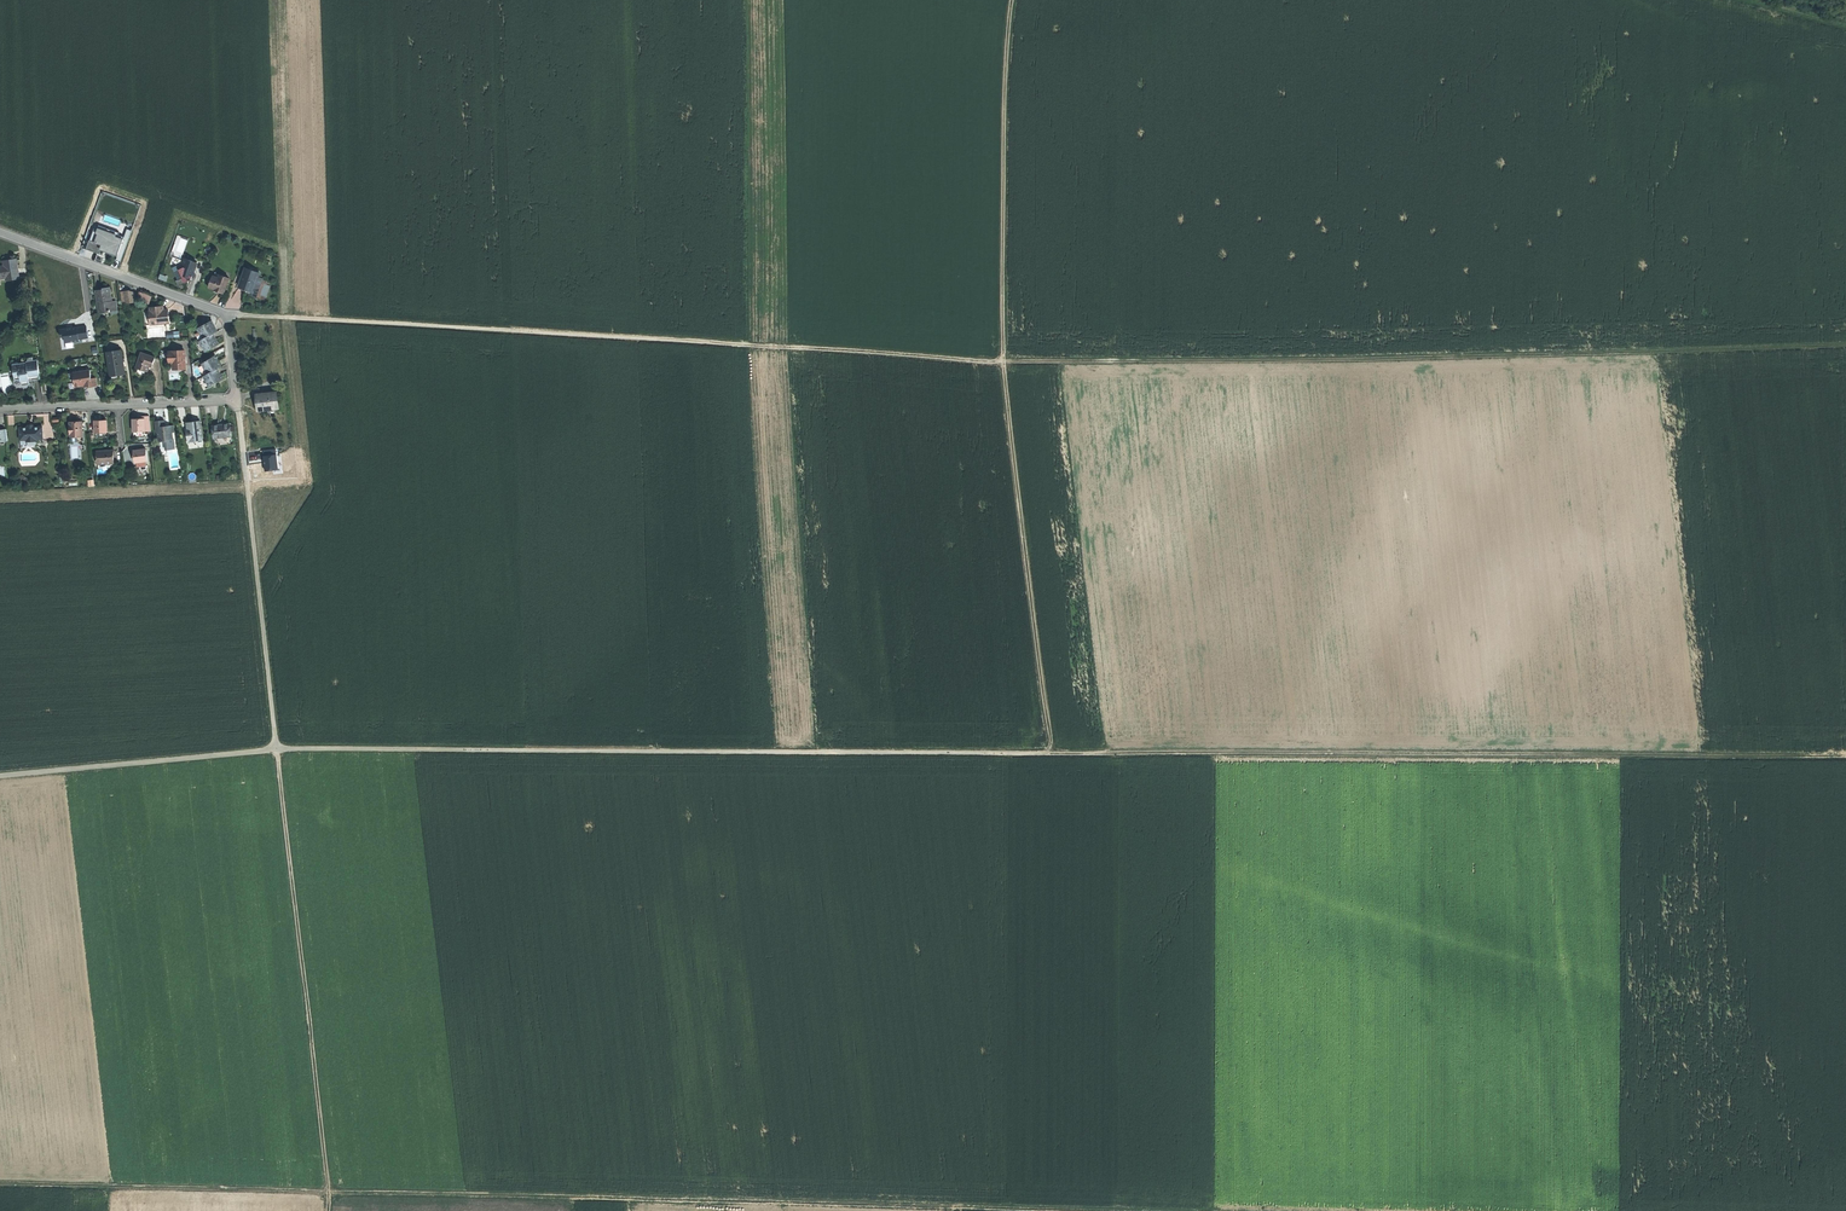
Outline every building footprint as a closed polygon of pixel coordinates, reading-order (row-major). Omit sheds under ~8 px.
[(89,240),(85,249),(99,254),(101,249),(104,250),(104,249),(106,249),(108,250),(108,253),(117,256),(124,238),(116,235),(117,232),(107,229),(106,231),(104,236),(96,233),(93,232),(90,240),(89,240)] [(181,247),(185,249),(188,239),(178,235),(176,241),(182,244),(181,247)] [(182,263),(172,268),(178,280),(183,278),(185,283),(191,279),(192,278),(193,275),(196,274),(194,271),(197,263),(184,258),(182,263)] [(0,267),(0,278),(6,277),(7,280),(19,278),(16,260),(9,261),(4,262),(4,266),(0,267)] [(253,292),(258,277),(259,274),(245,268),(239,286),(245,289),(252,291),(253,292)] [(218,291),(224,293),(229,278),(219,275),(218,278),(213,276),(209,288),(214,289),(214,290),(218,291)] [(263,279),(258,277),(253,292),(252,291),(251,295),(256,297),(263,279)] [(178,286),(185,283),(183,278),(178,280),(176,281),(178,286)] [(106,288),(103,288),(103,290),(96,291),(98,304),(100,304),(101,313),(118,310),(117,300),(112,301),(110,287),(106,288)] [(129,290),(124,291),(126,302),(135,301),(134,292),(129,290)] [(139,299),(151,301),(152,294),(140,292),(139,299)] [(151,324),(166,323),(165,316),(168,316),(168,310),(163,310),(163,306),(161,307),(159,307),(159,309),(150,309),(151,311),(149,312),(151,324)] [(216,345),(218,344),(213,334),(217,331),(212,321),(210,323),(210,324),(208,325),(207,323),(198,328),(200,332),(196,334),(205,352),(214,347),(213,345),(215,344),(216,345)] [(88,339),(87,325),(59,327),(60,333),(64,333),(64,341),(88,339)] [(107,352),(111,376),(118,375),(126,374),(122,350),(117,351),(107,352)] [(147,372),(150,366),(151,363),(153,364),(155,357),(141,352),(136,367),(147,372)] [(179,370),(185,370),(183,352),(171,353),(171,354),(167,354),(168,360),(172,359),(172,365),(173,371),(179,370)] [(208,374),(203,376),(209,387),(218,382),(217,380),(219,379),(220,380),(222,379),(217,369),(221,366),(216,357),(214,358),(214,359),(212,360),(211,359),(202,364),(208,374)] [(27,362),(27,364),(13,365),(15,379),(13,379),(14,392),(27,390),(37,389),(35,379),(40,378),(38,361),(27,362)] [(88,387),(97,386),(96,377),(92,378),(91,370),(76,372),(77,377),(74,378),(76,387),(84,385),(87,384),(88,386),(88,387)] [(258,410),(278,408),(276,392),(256,395),(257,403),(258,410)] [(139,419),(132,419),(133,432),(150,431),(149,416),(144,416),(144,418),(139,419)] [(82,435),(82,434),(81,420),(75,420),(69,420),(70,434),(70,436),(82,435)] [(108,432),(108,420),(102,420),(95,421),(96,433),(97,433),(97,437),(108,437),(107,432),(108,432)] [(165,441),(166,449),(175,448),(173,439),(172,432),(174,432),(173,425),(168,426),(165,426),(164,420),(155,421),(156,432),(158,432),(159,442),(165,441)] [(190,442),(205,440),(202,421),(195,422),(189,423),(190,430),(191,429),(191,432),(189,433),(190,442)] [(214,438),(231,436),(229,424),(220,425),(212,426),(214,438)] [(29,426),(27,426),(26,427),(19,428),(20,440),(27,440),(28,441),(35,441),(36,439),(43,439),(42,427),(35,427),(35,426),(33,426),(32,427),(31,427),(30,427),(29,426)] [(134,462),(147,461),(145,449),(133,451),(133,456),(134,462)] [(113,451),(98,451),(99,469),(114,468),(114,459),(113,457),(113,451)] [(170,459),(171,469),(180,468),(180,463),(176,463),(176,466),(173,467),(172,459),(170,459)]
